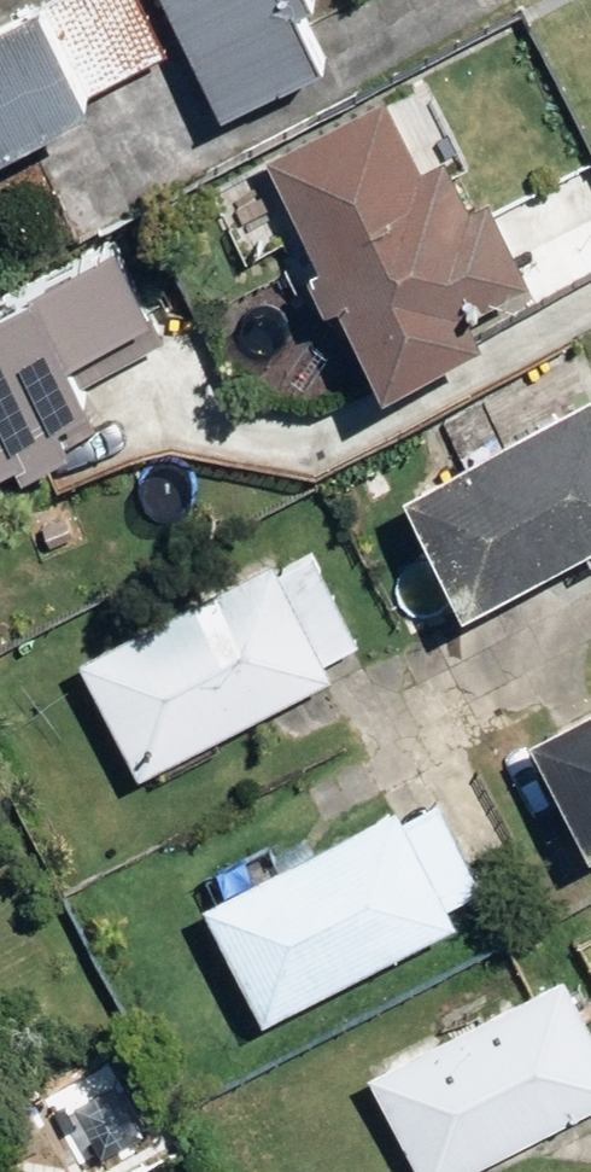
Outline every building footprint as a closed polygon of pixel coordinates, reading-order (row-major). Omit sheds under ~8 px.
[(136,0),(56,0),(0,28),(0,158),(84,116),(77,103),(166,59),(136,0)] [(213,119),(313,72),(287,16),(306,7),(303,0),(157,0),(213,119)] [(383,105),(264,161),(376,397),(477,350),(460,314),(522,286),(483,205),(462,214),(439,166),(417,176),(383,105)] [(119,250),(0,307),(0,468),(4,465),(8,474),(58,451),(55,444),(87,429),(70,393),(165,348),(119,250)] [(398,498),(458,617),(590,551),(590,402),(398,498)] [(72,658),(132,775),(325,675),(319,662),(355,643),(308,552),(271,571),(265,558),(72,658)] [(517,737),(578,855),(590,849),(590,699),(517,737)] [(194,902),(253,1019),(448,921),(441,907),(477,888),(434,803),(398,821),(389,804),(194,902)] [(413,1171),(458,1171),(590,1103),(590,1038),(557,972),(502,1000),(498,992),(429,1027),(434,1035),(361,1073),(413,1171)]
